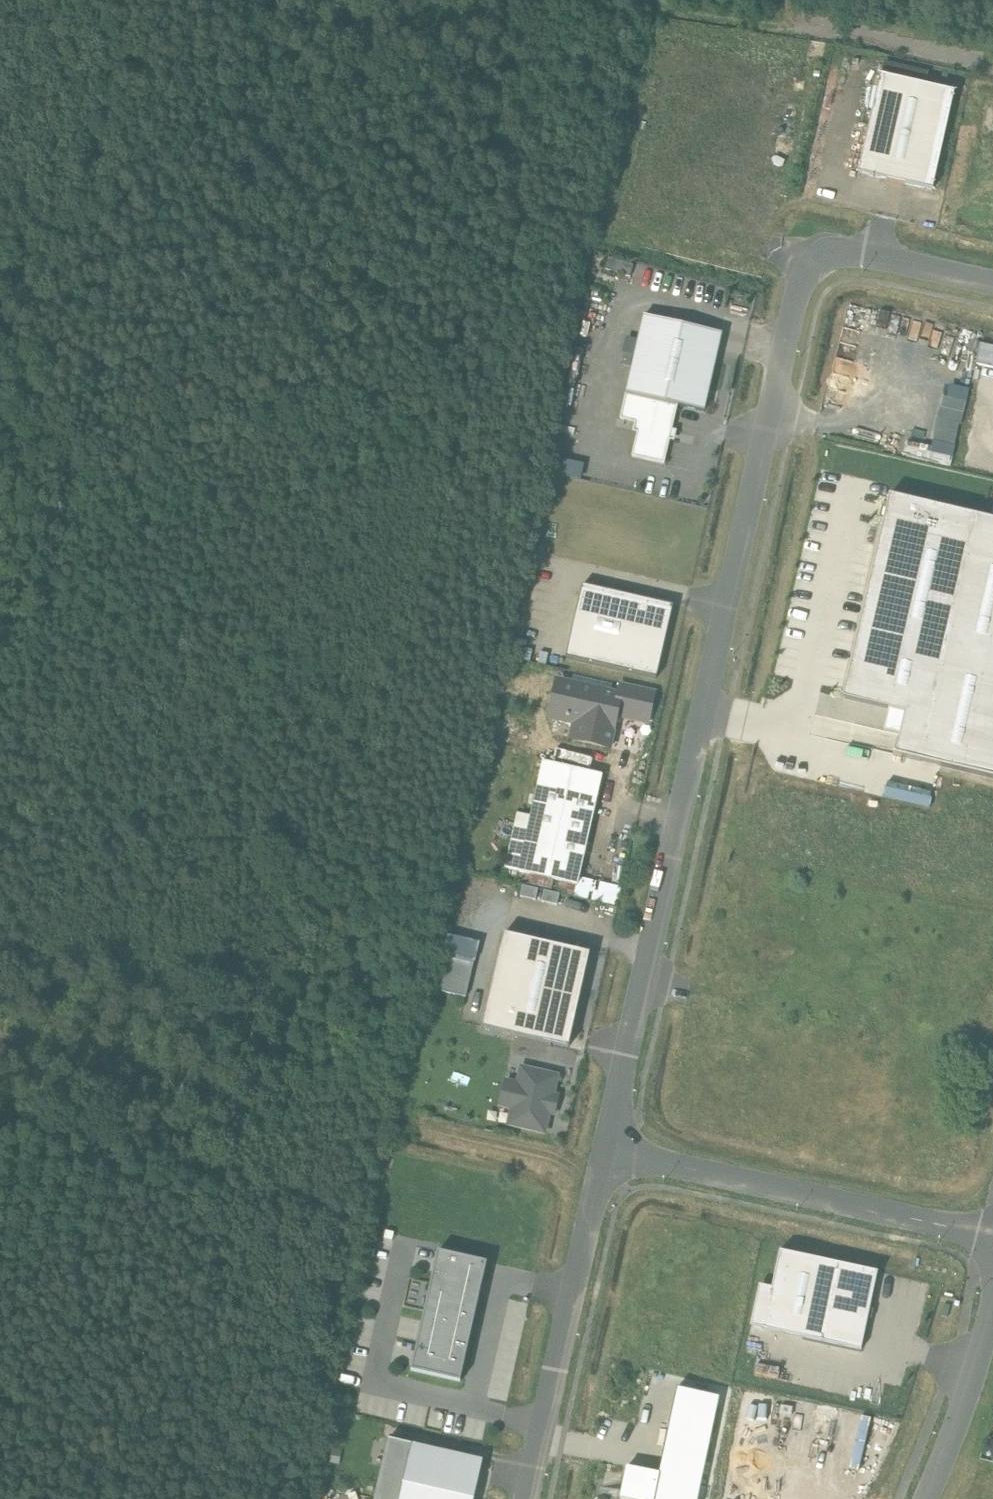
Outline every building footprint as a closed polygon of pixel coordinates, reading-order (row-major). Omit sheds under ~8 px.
[(954,93),(881,76),(858,174),(932,190),(954,93)] [(722,335),(644,317),(626,395),(677,407),(704,413),(722,335)] [(980,344),(975,364),(992,368),(992,347),(980,344)] [(932,451),(957,454),(964,397),(939,393),(932,451)] [(664,465),(677,407),(626,395),(620,420),(640,424),(633,457),(664,465)] [(579,477),(582,462),(547,456),(545,471),(579,477)] [(889,496),(842,699),(905,714),(895,754),(893,754),(892,756),(992,779),(992,520),(889,496)] [(673,607),(582,587),(566,659),(657,680),(673,607)] [(618,695),(561,682),(553,716),(571,720),(576,728),(573,741),(609,749),(616,717),(621,696),(618,695)] [(621,684),(618,695),(621,696),(616,717),(647,723),(654,691),(621,684)] [(602,776),(543,763),(526,838),(513,835),(505,870),(577,886),(602,776)] [(504,935),(483,1029),(569,1048),(590,954),(504,935)] [(474,961),(450,955),(441,993),(466,999),(474,961)] [(557,1077),(522,1070),(518,1086),(505,1083),(500,1106),(513,1109),(510,1125),(544,1133),(549,1112),(554,1113),(557,1099),(552,1097),(557,1077)] [(486,1263),(437,1252),(411,1372),(460,1383),(480,1295),(485,1296),(487,1284),(482,1283),(486,1263)] [(757,1296),(751,1328),(861,1352),(878,1273),(780,1252),(770,1298),(757,1296)] [(678,1389),(659,1476),(627,1469),(620,1498),(698,1498),(719,1398),(678,1389)] [(482,1461),(389,1440),(375,1498),(474,1498),(482,1461)]
